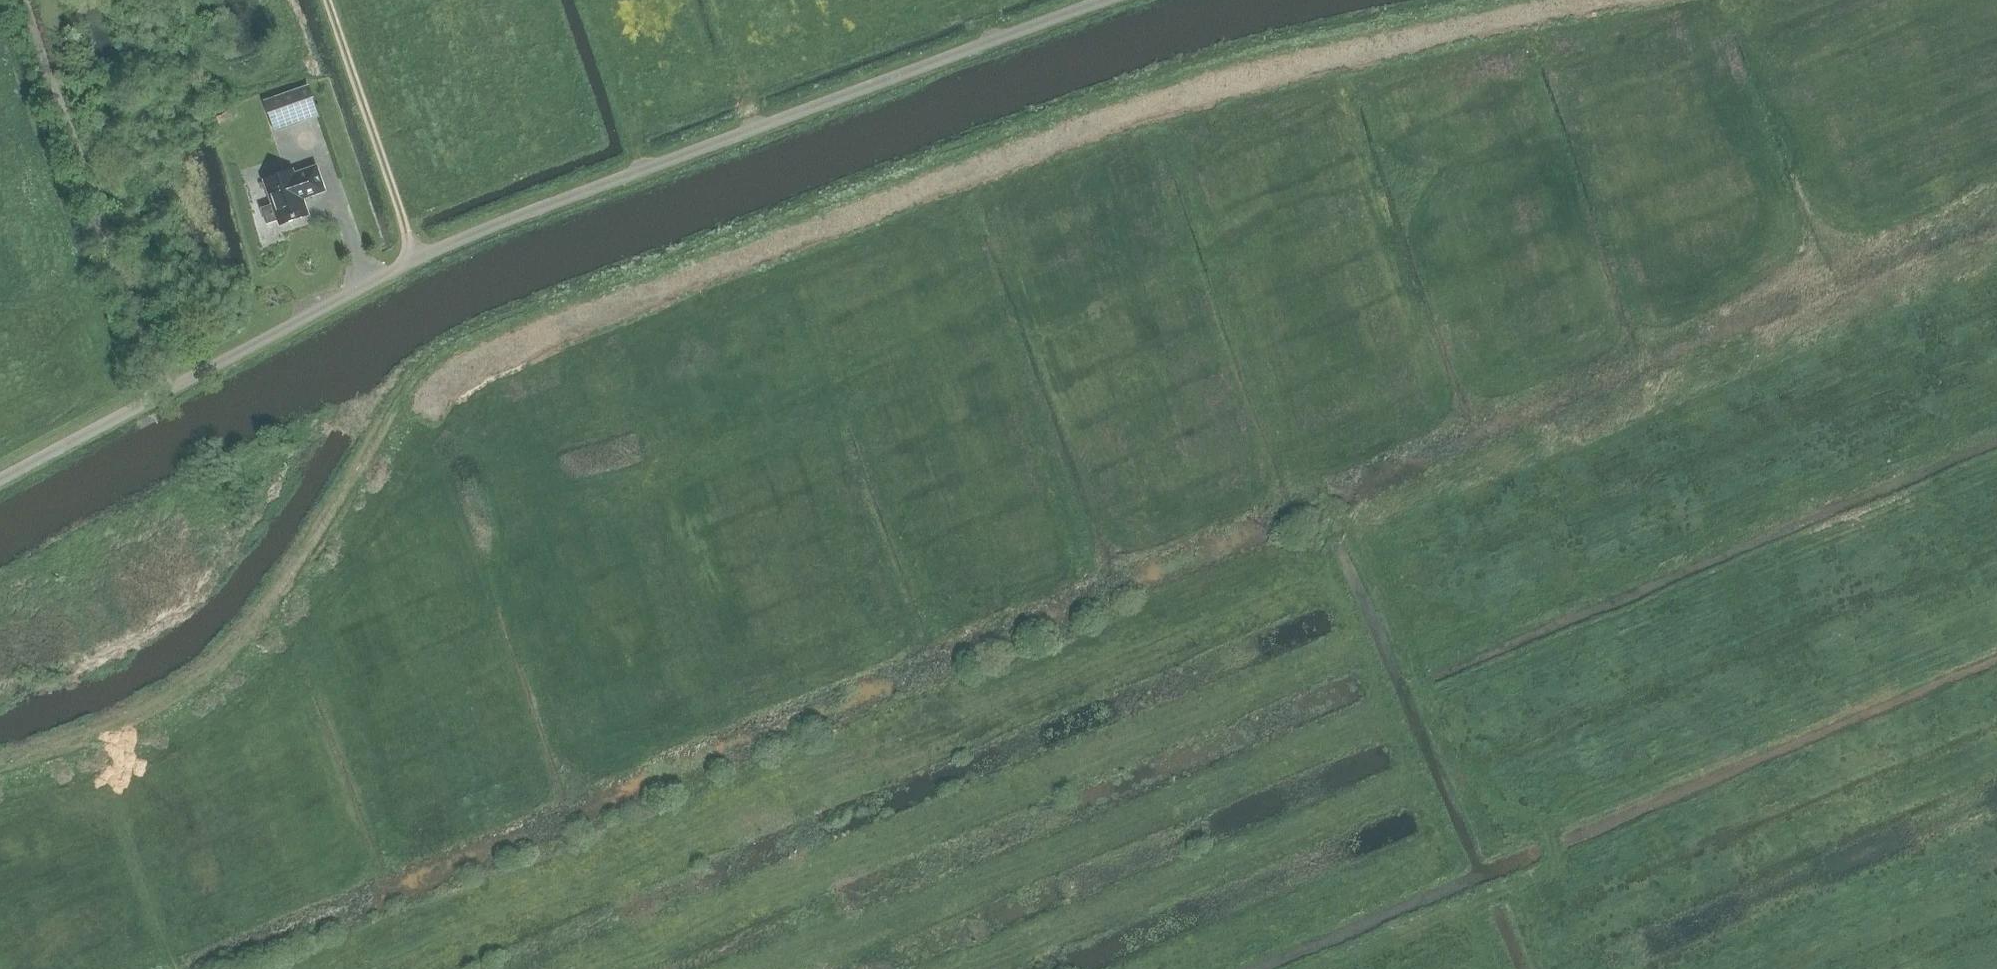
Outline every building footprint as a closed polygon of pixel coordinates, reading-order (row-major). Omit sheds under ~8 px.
[(308,90),(270,103),(276,122),(314,109),(308,90)] [(292,171),(264,181),(272,205),(261,209),(266,224),(277,221),(279,225),(307,216),(301,197),(307,195),(307,197),(324,191),(316,167),(293,175),(292,171)]
